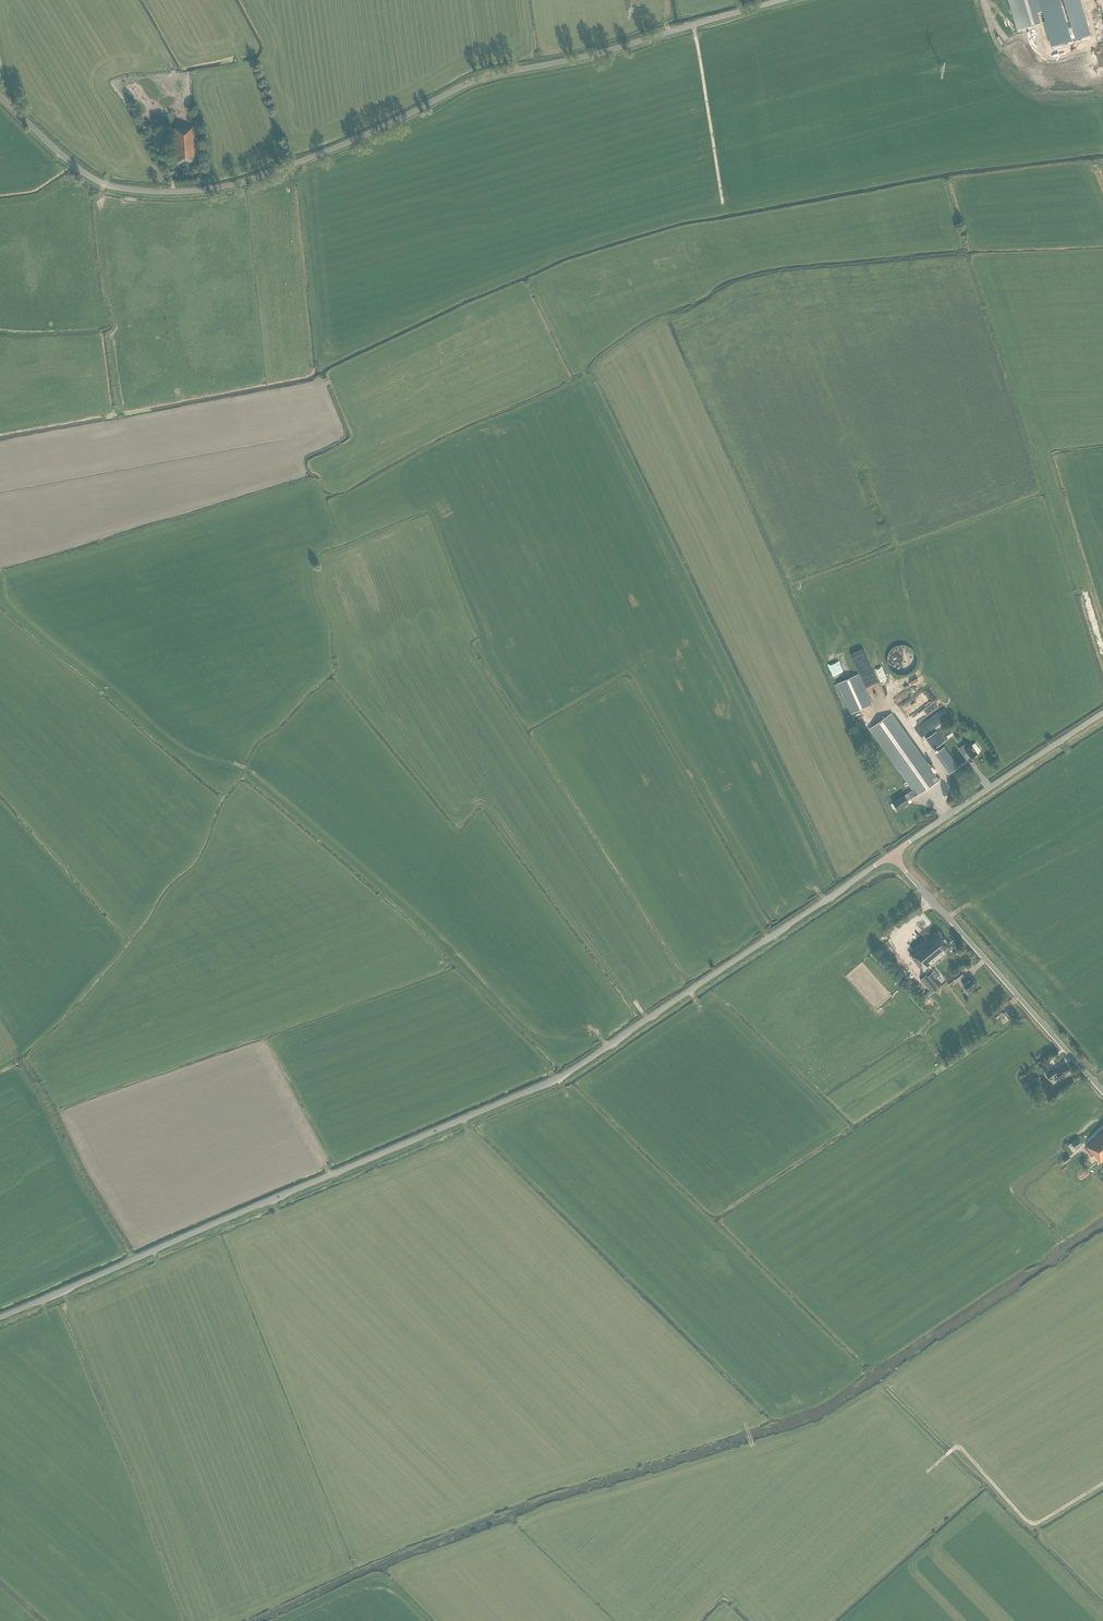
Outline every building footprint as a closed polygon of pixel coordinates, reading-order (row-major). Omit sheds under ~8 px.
[(1014,20),(1042,12),(1038,0),(1008,0),(1014,20)] [(1045,10),(1073,2),(1072,0),(1042,0),(1045,10)] [(189,173),(189,164),(195,163),(192,126),(178,127),(178,129),(173,129),(175,164),(182,163),(182,173),(189,173)] [(863,645),(850,649),(852,654),(864,649),(863,645)] [(893,666),(914,670),(917,652),(904,650),(896,648),(893,666)] [(838,684),(851,714),(871,705),(858,675),(838,684)] [(899,705),(910,696),(905,690),(894,698),(899,705)] [(917,796),(939,780),(892,713),(869,729),(892,762),(912,790),(903,796),(893,803),(898,810),(904,806),(905,807),(909,804),(907,802),(916,795),(917,796)] [(950,730),(945,734),(948,738),(953,735),(950,730)] [(965,744),(959,749),(963,755),(967,753),(971,759),(974,757),(975,757),(976,755),(977,755),(977,754),(971,745),(970,746),(969,745),(966,744),(965,745),(965,744)] [(936,753),(950,773),(958,767),(944,747),(936,753)] [(913,959),(923,972),(952,948),(938,931),(910,954),(913,958),(913,959)] [(941,986),(936,979),(940,976),(936,970),(927,977),(926,975),(921,979),(932,993),(941,986)] [(964,976),(960,972),(953,977),(957,981),(964,976)] [(636,978),(644,989),(650,985),(642,974),(636,978)] [(956,981),(953,978),(947,983),(950,986),(956,981)] [(963,986),(969,993),(978,985),(972,978),(969,981),(967,978),(962,982),(964,985),(963,986)] [(932,993),(930,990),(922,996),(925,999),(932,993)] [(1002,1019),(1005,1016),(1007,1017),(1006,1018),(1008,1019),(1013,1015),(1008,1009),(1003,1013),(1000,1010),(994,1016),(997,1019),(1000,1016),(1002,1019)] [(1046,1075),(1051,1081),(1055,1077),(1059,1082),(1071,1073),(1065,1066),(1057,1073),(1056,1072),(1054,1070),(1046,1075)] [(1086,1147),(1101,1163),(1102,1161),(1102,1131),(1086,1147)] [(1080,1147),(1079,1146),(1082,1144),(1078,1138),(1071,1143),(1076,1150),(1080,1147)]
